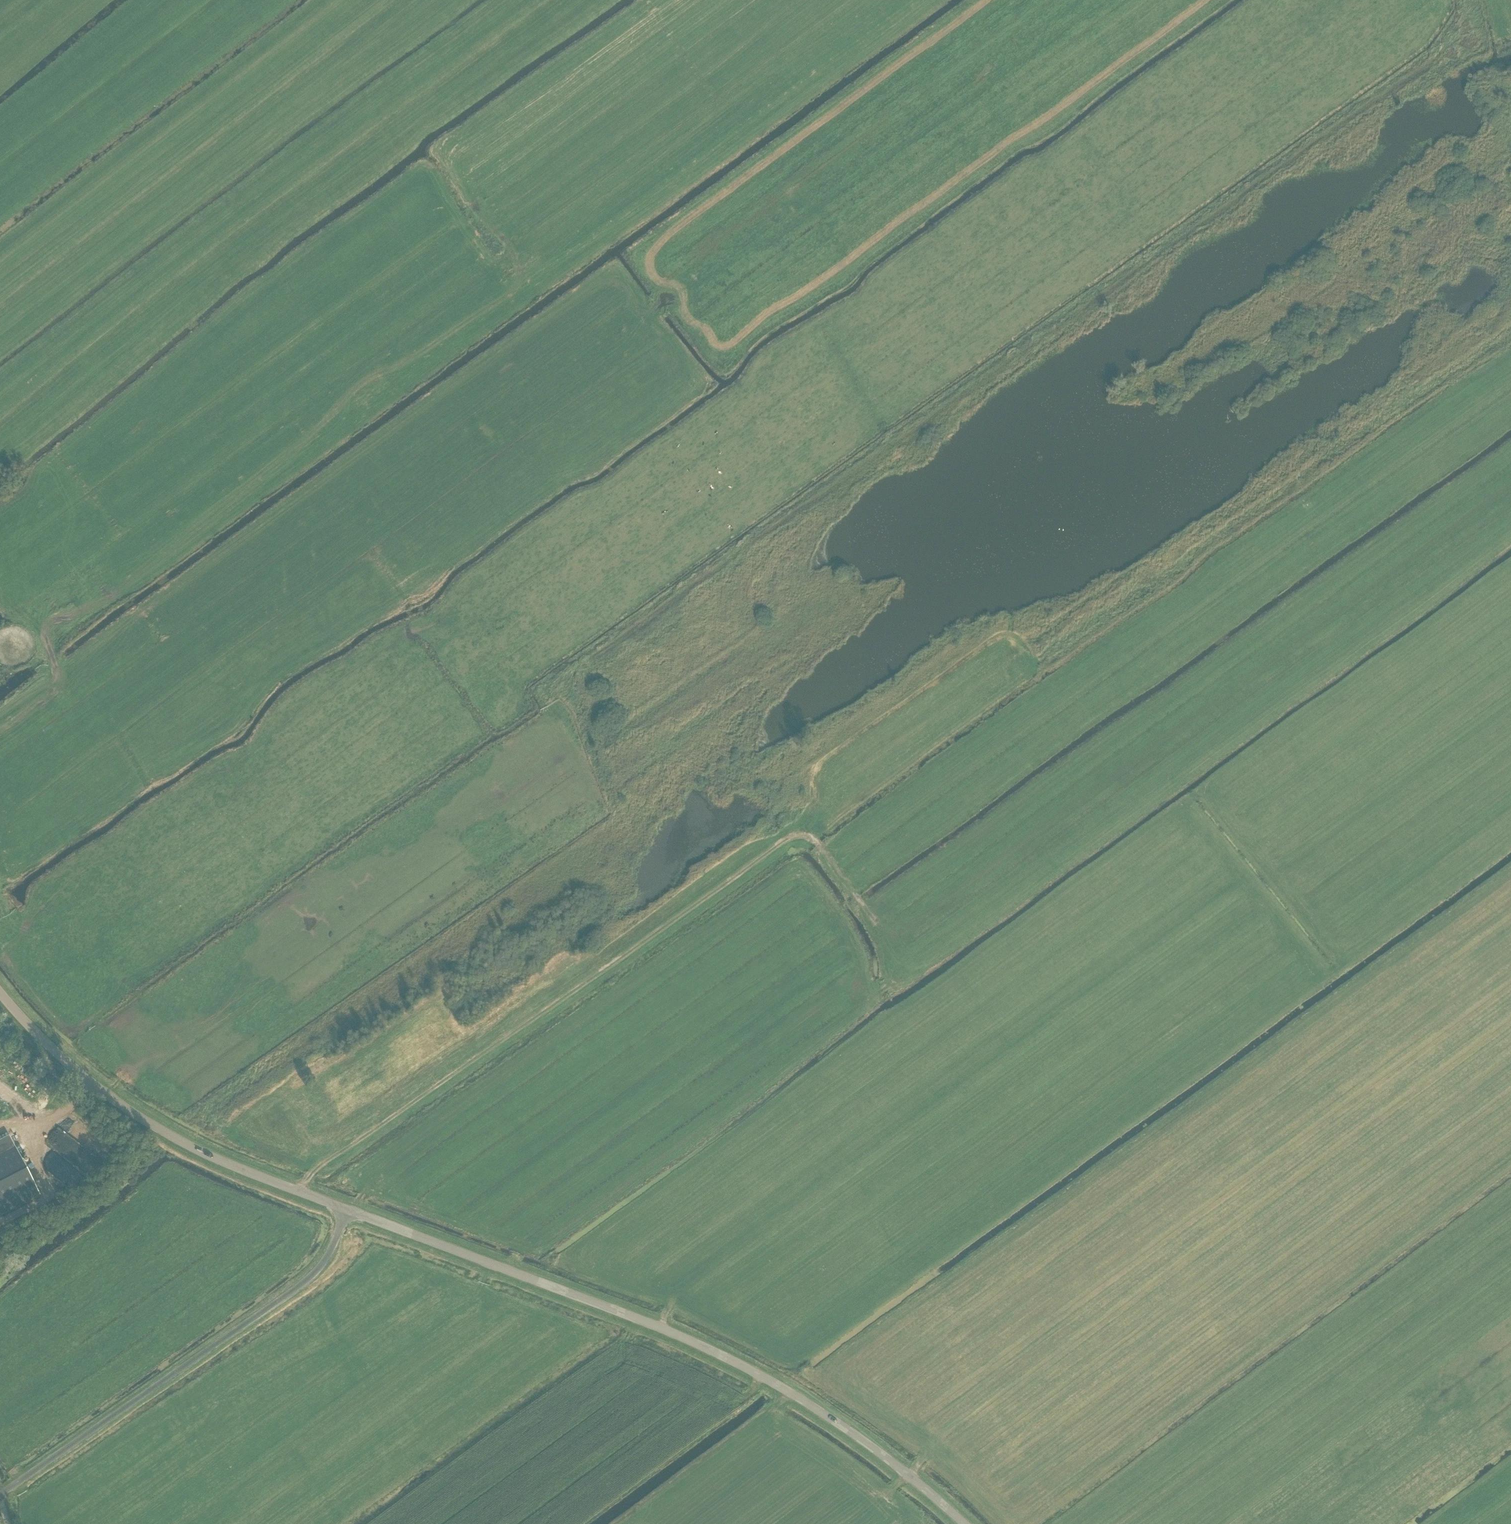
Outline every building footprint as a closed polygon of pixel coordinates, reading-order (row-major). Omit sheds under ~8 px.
[(97,1139),(90,1146),(101,1157),(108,1150),(97,1139)] [(0,1155),(0,1212),(38,1192),(14,1147),(0,1155)]
